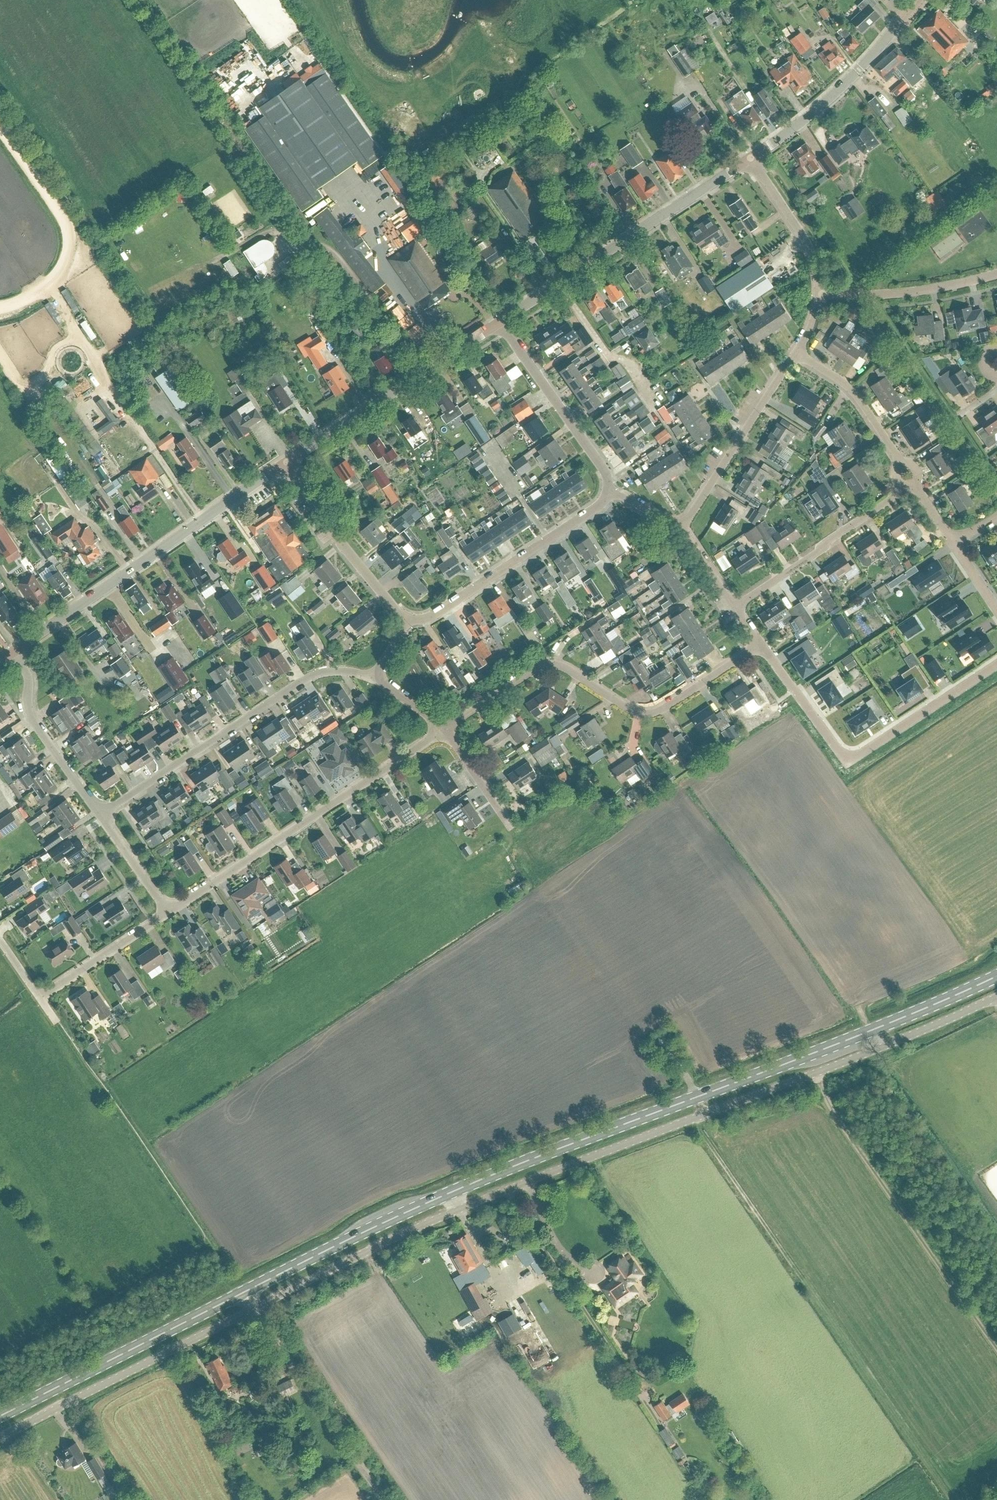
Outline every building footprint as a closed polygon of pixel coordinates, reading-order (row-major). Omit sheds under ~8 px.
[(719,14),(710,0),(709,0),(699,6),(709,20),(719,14)] [(857,6),(862,10),(851,21),(856,26),(855,26),(856,28),(857,27),(862,32),(879,16),(872,8),(877,3),(874,0),(863,0),(857,6)] [(833,2),(827,6),(833,15),(839,12),(833,2)] [(829,16),(824,7),(818,11),(823,20),(829,16)] [(917,29),(947,61),(968,41),(938,9),(917,29)] [(250,22),(239,26),(242,34),(253,31),(250,22)] [(850,32),(847,27),(844,25),(837,31),(840,36),(838,38),(840,41),(849,54),(854,49),(856,47),(855,46),(858,44),(851,36),(849,33),(850,32)] [(812,46),(801,32),(789,40),(800,55),(812,46)] [(830,69),(845,58),(834,43),(829,47),(827,44),(824,47),(826,50),(819,55),(830,69)] [(684,78),(693,71),(699,68),(685,47),(670,57),(684,78)] [(897,47),(887,56),(895,65),(894,66),(898,70),(909,61),(897,47)] [(805,63),(816,54),(812,48),(800,57),(805,63)] [(807,81),(811,78),(805,69),(793,54),(786,59),(789,62),(779,69),(777,66),(770,72),(782,88),(789,83),(796,93),(808,84),(807,81)] [(895,65),(887,56),(874,68),(886,81),(894,75),(899,80),(903,77),(898,71),(898,70),(894,66),(895,65)] [(302,210),(322,196),(316,188),(356,160),(361,168),(381,154),(324,71),(304,85),(298,77),(257,107),(263,115),(244,128),(302,210)] [(918,81),(911,74),(905,80),(911,87),(918,81)] [(908,86),(903,80),(896,87),(901,93),(908,86)] [(989,95),(996,89),(996,83),(995,80),(984,87),(989,95)] [(767,116),(777,110),(761,86),(751,93),(767,116)] [(752,107),(751,107),(749,104),(751,103),(742,90),(733,96),(734,97),(728,104),(735,113),(733,115),(739,111),(750,128),(761,120),(752,107)] [(907,102),(915,96),(910,90),(902,96),(907,102)] [(883,92),(878,96),(892,111),(897,107),(883,92)] [(886,113),(874,97),(867,102),(879,118),(886,113)] [(700,120),(695,114),(698,111),(691,101),(674,113),(681,124),(683,123),(687,129),(691,125),(697,133),(704,128),(706,132),(714,127),(706,116),(700,120)] [(851,154),(860,148),(864,154),(878,144),(866,127),(858,133),(855,129),(847,134),(850,138),(840,145),(839,144),(829,151),(839,164),(849,157),(846,154),(850,152),(851,154)] [(643,162),(635,149),(630,143),(619,150),(631,168),(643,162)] [(812,174),(819,169),(812,159),(816,156),(806,143),(792,153),(802,167),(805,164),(812,174)] [(670,182),(685,173),(674,156),(670,151),(656,161),(660,166),(670,182)] [(827,155),(818,161),(829,177),(831,180),(840,175),(838,172),(838,171),(827,155)] [(460,209),(441,183),(438,178),(452,167),(444,157),(430,167),(431,168),(422,175),(432,190),(434,188),(452,214),(460,209)] [(623,160),(615,164),(617,170),(626,165),(623,160)] [(636,203),(625,187),(627,186),(617,170),(616,171),(612,165),(604,170),(611,180),(610,181),(617,192),(613,196),(623,211),(625,210),(626,211),(629,209),(629,208),(636,203)] [(543,194),(534,200),(513,170),(487,189),(524,241),(550,223),(539,207),(547,201),(543,194)] [(652,193),(658,189),(652,181),(647,184),(640,174),(630,180),(643,200),(652,194),(652,193)] [(180,179),(185,187),(191,184),(186,175),(180,179)] [(818,180),(820,184),(828,179),(825,175),(818,180)] [(331,194),(338,190),(332,180),(326,184),(331,194)] [(196,190),(204,201),(214,194),(207,183),(196,190)] [(187,191),(177,191),(177,199),(186,200),(187,191)] [(946,205),(937,191),(932,194),(931,194),(924,199),(933,211),(940,206),(942,208),(946,205)] [(855,197),(848,202),(841,207),(850,221),(864,211),(855,197)] [(751,232),(758,227),(750,215),(748,217),(746,213),(749,211),(740,198),(729,205),(738,218),(743,215),(745,219),(743,220),(751,232)] [(472,220),(481,213),(474,203),(465,210),(472,220)] [(326,206),(313,216),(372,293),(385,283),(362,253),(370,248),(358,233),(362,230),(359,226),(353,230),(355,232),(349,237),(326,206)] [(722,245),(730,240),(722,228),(719,230),(711,218),(702,224),(703,225),(691,233),(693,236),(692,237),(694,239),(700,248),(717,237),(722,245)] [(496,233),(483,241),(474,247),(478,254),(487,267),(509,251),(501,239),(500,239),(496,233)] [(243,252),(254,268),(269,259),(271,257),(273,255),(274,252),(274,250),(274,248),(274,247),(273,244),(271,243),(271,242),(269,241),(267,240),(266,240),(263,239),(261,240),(243,252)] [(425,310),(451,291),(416,241),(389,259),(425,310)] [(676,276),(688,269),(691,273),(696,270),(680,246),(675,249),(672,245),(669,246),(668,246),(661,250),(667,259),(665,260),(676,276)] [(732,257),(739,267),(751,259),(744,249),(732,257)] [(283,270),(296,261),(292,254),(278,263),(283,270)] [(232,277),(239,272),(230,259),(223,264),(232,277)] [(733,313),(773,286),(756,261),(716,287),(733,313)] [(646,294),(652,290),(638,268),(632,271),(631,271),(627,273),(627,275),(626,276),(635,289),(640,286),(646,294)] [(469,283),(464,272),(456,275),(465,292),(474,287),(472,282),(469,283)] [(707,275),(714,286),(720,282),(713,272),(707,275)] [(712,290),(703,276),(697,280),(707,294),(712,290)] [(620,310),(626,305),(621,297),(622,296),(619,290),(617,291),(612,283),(604,288),(610,296),(609,297),(612,303),(614,301),(620,310)] [(655,293),(664,307),(672,302),(663,288),(655,293)] [(607,322),(613,318),(605,306),(597,293),(586,300),(587,302),(587,303),(588,306),(589,306),(594,313),(600,310),(607,322)] [(776,306),(771,309),(781,326),(791,319),(781,303),(780,303),(776,297),(772,300),(776,306)] [(764,314),(761,309),(761,308),(757,302),(753,305),(757,311),(761,316),(771,332),(781,326),(771,309),(764,314)] [(757,311),(753,305),(749,307),(753,314),(757,311)] [(958,331),(985,326),(981,309),(971,312),(970,307),(954,311),(958,331)] [(643,313),(644,320),(655,317),(653,310),(643,313)] [(858,314),(855,322),(862,325),(866,318),(858,314)] [(933,322),(932,314),(918,316),(919,325),(915,326),(916,335),(926,334),(927,337),(931,341),(944,339),(941,321),(933,322)] [(627,324),(633,333),(646,325),(639,316),(627,324)] [(771,332),(761,316),(751,323),(761,339),(771,332)] [(371,337),(378,333),(368,319),(362,324),(371,337)] [(761,339),(751,323),(745,326),(741,320),(737,323),(741,329),(751,345),(761,339)] [(988,323),(991,332),(996,330),(996,324),(996,320),(988,323)] [(567,322),(560,328),(556,322),(535,336),(544,350),(559,340),(563,346),(577,336),(567,322)] [(361,342),(370,337),(361,324),(353,329),(361,342)] [(843,329),(837,325),(830,335),(835,338),(827,349),(839,357),(849,343),(845,341),(851,331),(844,327),(843,329)] [(575,332),(580,340),(572,345),(576,351),(593,340),(583,326),(575,332)] [(656,336),(654,338),(648,329),(637,337),(646,350),(659,341),(656,336)] [(819,330),(815,337),(820,341),(825,334),(819,330)] [(686,336),(693,346),(701,342),(694,331),(686,336)] [(734,345),(729,349),(740,365),(750,359),(739,342),(738,343),(734,337),(730,339),(734,345)] [(849,343),(839,357),(852,366),(860,354),(864,357),(870,347),(864,343),(862,345),(852,338),(849,343)] [(712,344),(716,350),(720,348),(716,342),(712,344)] [(716,350),(712,344),(707,347),(711,353),(716,350)] [(387,371),(395,366),(387,353),(383,348),(376,352),(380,358),(374,361),(383,374),(384,373),(385,374),(387,373),(387,371)] [(308,356),(316,369),(326,363),(318,349),(308,356)] [(588,359),(596,354),(593,349),(585,354),(588,359)] [(643,349),(637,353),(640,357),(646,353),(643,349)] [(729,349),(719,355),(730,372),(740,365),(729,349)] [(953,359),(951,351),(945,353),(946,360),(953,359)] [(730,372),(719,355),(709,362),(720,378),(730,372)] [(580,373),(579,371),(574,365),(581,360),(578,356),(571,361),(572,362),(560,371),(567,382),(580,373)] [(195,399),(173,366),(167,357),(153,367),(159,376),(156,377),(179,410),(195,399)] [(596,371),(604,365),(599,358),(591,364),(596,371)] [(487,366),(490,371),(489,379),(499,395),(500,395),(499,394),(505,390),(504,388),(508,385),(507,383),(511,380),(510,379),(506,373),(506,372),(497,359),(487,366)] [(720,378),(709,362),(703,366),(700,360),(695,363),(699,368),(699,369),(710,385),(720,378)] [(291,364),(285,367),(292,382),(298,378),(291,364)] [(617,379),(624,374),(618,364),(610,369),(617,379)] [(339,393),(349,388),(343,379),(346,378),(338,365),(323,374),(335,395),(339,392),(339,393)] [(523,369),(527,377),(534,373),(531,366),(523,369)] [(586,366),(579,371),(580,373),(567,382),(574,392),(587,383),(586,381),(582,375),(588,370),(586,366)] [(879,398),(893,389),(887,379),(894,374),(890,367),(880,374),(883,378),(871,386),(879,398)] [(950,369),(940,377),(935,380),(944,394),(949,391),(953,396),(960,391),(963,396),(974,388),(972,384),(975,382),(974,380),(974,379),(973,378),(973,376),(971,376),(970,375),(967,377),(961,369),(954,374),(950,369)] [(253,379),(247,370),(241,375),(247,384),(253,379)] [(280,411),(293,402),(283,387),(288,384),(279,371),(274,374),(259,384),(261,387),(265,394),(268,393),(280,411)] [(483,399),(493,393),(488,384),(483,388),(474,374),(464,381),(473,395),(478,391),(483,399)] [(633,386),(630,381),(626,375),(616,382),(623,392),(633,386)] [(244,394),(250,389),(241,376),(235,380),(244,394)] [(593,376),(586,381),(587,383),(574,392),(582,402),(594,393),(593,391),(589,385),(595,380),(593,376)] [(73,390),(68,383),(59,390),(64,396),(58,401),(88,444),(86,446),(92,454),(102,446),(97,438),(95,439),(65,396),(73,390)] [(815,417),(820,410),(814,406),(820,398),(801,385),(793,398),(806,407),(804,410),(802,409),(798,416),(812,426),(817,419),(815,417)] [(763,397),(767,389),(760,386),(756,393),(763,397)] [(594,393),(582,402),(589,412),(602,403),(596,395),(603,390),(600,387),(593,391),(594,393)] [(626,403),(637,395),(633,389),(622,397),(626,403)] [(908,394),(904,397),(903,394),(899,393),(897,394),(893,389),(879,398),(887,411),(897,404),(902,412),(910,407),(908,403),(912,401),(908,394)] [(455,417),(462,412),(457,405),(455,406),(446,393),(436,400),(445,413),(450,410),(455,417)] [(501,397),(505,409),(516,405),(512,393),(501,397)] [(679,415),(695,404),(688,394),(672,405),(666,409),(669,413),(675,410),(679,415)] [(117,417),(116,418),(101,398),(96,402),(110,420),(96,430),(100,435),(120,421),(117,417)] [(494,409),(500,405),(497,400),(491,404),(494,409)] [(519,421),(533,412),(525,400),(511,409),(519,421)] [(249,427),(262,418),(251,401),(224,419),(237,439),(251,430),(249,427)] [(645,408),(641,401),(632,408),(633,409),(626,414),(630,419),(645,408)] [(702,414),(695,404),(679,415),(685,425),(702,414)] [(920,425),(933,416),(924,404),(915,410),(920,418),(916,420),(916,419),(901,429),(914,449),(929,439),(920,425)] [(500,405),(494,409),(497,414),(503,410),(500,405)] [(615,422),(614,420),(609,414),(616,409),(613,405),(606,410),(607,412),(595,420),(602,431),(615,422)] [(988,412),(996,425),(996,406),(988,412)] [(192,427),(206,418),(200,410),(187,419),(192,427)] [(979,419),(986,429),(978,434),(988,448),(996,442),(995,433),(996,431),(996,425),(988,412),(979,419)] [(702,414),(685,425),(692,435),(708,424),(702,414)] [(421,430),(422,429),(412,415),(402,422),(412,436),(416,433),(420,438),(425,435),(421,430)] [(481,444),(489,438),(474,415),(470,418),(469,418),(467,420),(466,421),(473,432),(481,444)] [(533,441),(548,430),(538,416),(523,427),(533,441)] [(615,422),(602,431),(609,441),(622,432),(621,430),(616,424),(623,419),(620,416),(614,420),(615,422)] [(654,426),(648,417),(638,423),(645,433),(654,426)] [(778,424),(771,436),(785,444),(792,433),(801,439),(805,433),(782,418),(779,424),(777,423),(778,424)] [(444,421),(437,424),(443,435),(450,431),(444,421)] [(833,442),(850,431),(844,421),(827,432),(833,442)] [(119,468),(148,448),(133,424),(103,444),(119,468)] [(677,436),(683,432),(677,424),(671,428),(677,436)] [(708,424),(692,435),(695,440),(690,444),(692,448),(698,444),(698,445),(715,434),(708,424)] [(818,439),(826,427),(822,424),(813,435),(818,439)] [(514,425),(500,434),(495,438),(502,448),(508,444),(508,443),(513,439),(511,434),(517,429),(514,425)] [(628,426),(621,430),(622,432),(609,441),(616,451),(629,442),(628,441),(624,434),(630,430),(628,426)] [(433,428),(428,431),(434,440),(439,437),(433,428)] [(655,437),(661,444),(670,437),(665,430),(655,437)] [(833,442),(837,447),(831,451),(839,463),(854,453),(849,446),(857,441),(850,431),(833,442)] [(445,445),(455,437),(451,432),(441,439),(445,445)] [(228,468),(236,462),(224,444),(225,444),(219,436),(208,443),(214,451),(218,449),(221,453),(219,455),(228,468)] [(635,436),(628,441),(629,442),(616,451),(624,462),(637,452),(631,444),(637,440),(635,436)] [(785,444),(771,436),(764,447),(762,446),(762,447),(770,452),(767,458),(783,468),(786,462),(777,456),(785,444)] [(199,464),(195,458),(199,456),(186,437),(178,443),(178,444),(185,453),(180,457),(189,470),(199,464)] [(387,462),(398,455),(393,448),(388,452),(379,438),(369,445),(378,459),(383,456),(387,462)] [(435,448),(442,444),(438,439),(432,443),(435,448)] [(551,467),(566,456),(555,440),(539,451),(541,454),(536,458),(541,464),(546,461),(551,467)] [(938,478),(950,470),(941,456),(945,453),(939,443),(929,450),(934,457),(927,461),(938,478)] [(668,456),(679,473),(689,466),(679,450),(678,450),(674,444),(670,447),(674,453),(668,456)] [(651,460),(659,455),(655,449),(647,454),(651,460)] [(491,450),(482,453),(484,459),(493,456),(491,450)] [(473,463),(482,457),(478,452),(470,458),(473,463)] [(668,456),(658,463),(669,479),(679,473),(668,456)] [(523,457),(514,465),(513,466),(522,477),(532,468),(523,457)] [(152,482),(160,477),(147,458),(129,470),(138,483),(137,483),(141,489),(138,491),(145,501),(158,492),(152,482)] [(477,471),(486,464),(482,458),(473,465),(477,471)] [(835,489),(826,475),(815,459),(810,465),(813,469),(811,470),(813,473),(810,475),(814,482),(817,480),(821,485),(809,493),(812,498),(804,504),(814,519),(822,513),(824,515),(838,506),(829,493),(835,489)] [(354,483),(358,480),(355,474),(346,460),(335,467),(344,481),(350,477),(354,483)] [(402,470),(408,466),(405,461),(399,465),(402,470)] [(746,475),(759,484),(766,472),(776,478),(779,473),(764,463),(760,468),(752,462),(751,463),(753,464),(746,475)] [(658,463),(649,469),(659,486),(669,479),(658,463)] [(840,465),(834,470),(826,475),(832,484),(844,476),(855,493),(866,486),(866,487),(868,486),(868,485),(871,483),(858,463),(845,472),(840,465)] [(483,478),(492,472),(486,465),(478,470),(483,478)] [(390,483),(379,466),(370,471),(392,503),(398,499),(388,484),(390,483)] [(425,476),(430,473),(427,467),(421,471),(425,476)] [(659,486),(649,469),(643,473),(639,467),(635,470),(639,475),(639,476),(649,492),(659,486)] [(108,479),(109,478),(103,470),(98,474),(103,482),(108,479)] [(566,480),(575,494),(587,486),(578,472),(569,477),(565,471),(562,474),(566,480)] [(969,472),(964,475),(953,482),(957,488),(948,494),(959,511),(972,502),(961,486),(969,481),(973,487),(977,484),(969,472)] [(489,485),(496,480),(492,473),(484,479),(489,485)] [(59,481),(77,509),(87,502),(68,474),(59,481)] [(530,478),(527,474),(523,477),(529,487),(534,484),(532,481),(530,478)] [(535,475),(530,478),(532,481),(534,484),(538,480),(535,475)] [(736,486),(738,487),(734,493),(757,507),(761,501),(752,495),(759,484),(746,475),(738,487),(736,486)] [(112,485),(108,479),(101,484),(105,490),(112,485)] [(566,480),(558,485),(554,479),(553,480),(550,482),(554,488),(564,502),(575,494),(566,480)] [(4,480),(0,483),(0,490),(2,494),(10,489),(4,480)] [(370,493),(378,488),(374,482),(366,487),(370,493)] [(554,488),(546,493),(542,487),(538,489),(542,495),(552,510),(564,502),(554,488)] [(499,499),(506,493),(503,488),(495,493),(499,499)] [(136,501),(130,493),(125,497),(130,505),(136,501)] [(274,493),(270,499),(277,504),(281,497),(274,493)] [(503,505),(511,500),(507,495),(500,500),(503,505)] [(542,495),(534,501),(530,495),(527,497),(531,503),(540,517),(552,510),(542,495)] [(104,511),(110,507),(102,496),(96,500),(104,511)] [(734,498),(733,500),(732,499),(728,505),(725,503),(714,521),(726,529),(737,512),(742,515),(746,508),(743,506),(744,505),(734,498)] [(425,504),(421,507),(425,513),(429,510),(425,504)] [(769,508),(762,504),(758,511),(764,516),(769,508)] [(135,521),(131,516),(131,515),(123,505),(117,508),(125,519),(120,523),(129,537),(139,530),(134,522),(135,521)] [(304,560),(309,557),(300,543),(293,532),(293,533),(282,517),(283,517),(275,505),(248,523),(255,535),(253,536),(272,565),(269,567),(278,580),(288,573),(305,561),(304,560)] [(443,506),(437,510),(442,517),(448,513),(443,506)] [(510,517),(520,531),(532,523),(522,509),(514,514),(510,508),(506,511),(510,517)] [(762,515),(754,509),(747,519),(756,525),(762,515)] [(910,528),(915,525),(905,511),(886,524),(895,538),(904,531),(909,538),(914,535),(910,528)] [(410,515),(404,519),(402,516),(391,524),(398,532),(405,527),(405,528),(414,520),(410,515)] [(510,517),(502,522),(498,516),(495,518),(499,524),(508,539),(520,531),(510,517)] [(374,547),(386,536),(378,527),(383,523),(378,517),(373,521),(361,531),(374,547)] [(76,520),(62,529),(52,536),(56,544),(69,535),(88,564),(95,559),(94,558),(101,553),(94,543),(100,539),(97,534),(95,536),(88,526),(82,530),(76,520)] [(612,561),(624,553),(615,540),(622,535),(613,521),(600,529),(608,541),(602,545),(612,561)] [(765,540),(771,537),(761,522),(756,526),(765,540)] [(781,548),(800,535),(792,522),(773,535),(781,548)] [(1,523),(0,524),(0,551),(4,558),(18,549),(1,523)] [(499,524),(490,530),(487,524),(483,526),(487,532),(496,546),(508,539),(499,524)] [(456,534),(450,526),(444,529),(450,538),(456,534)] [(752,544),(762,537),(755,526),(745,533),(752,544)] [(408,543),(414,551),(422,544),(408,528),(399,535),(407,544),(408,543)] [(453,545),(446,535),(442,528),(436,531),(447,548),(453,545)] [(487,532),(479,537),(475,531),(471,534),(475,540),(485,554),(496,546),(487,532)] [(856,544),(862,552),(856,556),(862,565),(867,566),(871,564),(871,559),(869,555),(874,552),(878,559),(884,555),(879,548),(883,546),(874,532),(856,544)] [(45,559),(53,554),(38,534),(31,539),(45,559)] [(595,563),(600,560),(596,553),(598,551),(589,537),(576,545),(586,559),(591,556),(595,563)] [(218,545),(222,551),(218,553),(217,558),(219,562),(224,562),(231,556),(233,558),(230,560),(236,569),(251,560),(245,551),(239,554),(237,552),(238,552),(229,538),(218,545)] [(475,540),(467,545),(463,539),(459,542),(463,548),(473,562),(485,554),(475,540)] [(929,549),(926,545),(928,544),(924,539),(914,546),(917,551),(920,555),(929,549)] [(980,551),(990,566),(996,561),(996,539),(980,551)] [(315,542),(310,545),(314,553),(320,550),(315,542)] [(741,574),(760,562),(750,548),(746,550),(742,544),(737,547),(741,554),(732,560),(741,574)] [(381,555),(392,569),(409,555),(402,546),(399,548),(397,546),(395,547),(393,545),(381,555)] [(895,566),(901,562),(892,549),(886,553),(895,566)] [(441,556),(444,562),(439,565),(447,578),(463,568),(455,555),(454,556),(450,550),(441,556)] [(70,553),(63,551),(60,558),(68,561),(70,553)] [(575,575),(580,572),(576,565),(567,551),(555,560),(562,570),(559,573),(564,581),(566,581),(571,578),(571,576),(571,575),(574,573),(575,575)] [(417,567),(428,558),(424,553),(413,562),(417,567)] [(852,569),(843,555),(824,568),(826,571),(830,577),(833,581),(845,573),(847,577),(854,572),(852,569)] [(328,588),(342,577),(327,560),(314,570),(324,582),(318,587),(321,592),(328,587),(328,588)] [(204,574),(195,561),(185,568),(201,592),(215,583),(207,571),(204,574)] [(937,561),(912,578),(920,590),(927,585),(928,587),(939,580),(938,578),(945,573),(937,561)] [(53,563),(52,564),(47,568),(52,576),(49,578),(53,585),(58,592),(60,590),(64,597),(71,592),(68,587),(70,586),(64,577),(59,571),(53,563)] [(651,589),(674,573),(667,563),(651,573),(656,580),(648,585),(651,589)] [(431,574),(436,570),(431,564),(426,568),(431,574)] [(263,565),(257,569),(252,573),(264,591),(276,583),(263,565)] [(554,589),(556,588),(569,608),(576,603),(561,580),(557,583),(554,579),(555,579),(546,565),(533,574),(542,587),(549,583),(554,589)] [(865,569),(872,582),(879,579),(872,566),(865,569)] [(626,584),(618,572),(614,567),(607,572),(618,589),(623,586),(626,584)] [(898,583),(909,576),(905,571),(895,578),(898,583)] [(417,599),(427,590),(413,572),(402,581),(417,599)] [(594,576),(603,590),(609,587),(601,573),(594,576)] [(681,583),(674,573),(651,589),(653,593),(661,588),(665,594),(681,583)] [(35,607),(49,598),(32,574),(17,584),(29,601),(32,599),(34,601),(32,603),(35,607)] [(286,581),(284,582),(280,586),(288,595),(302,583),(296,576),(288,583),(286,581)] [(636,576),(626,584),(623,586),(626,591),(640,582),(636,576)] [(603,597),(600,592),(591,578),(584,582),(594,596),(590,598),(594,603),(603,597)] [(826,612),(836,605),(822,584),(816,588),(810,579),(794,590),(804,606),(817,598),(826,612)] [(527,601),(529,600),(531,603),(536,599),(531,593),(532,592),(524,580),(513,587),(518,595),(514,598),(520,607),(523,608),(527,605),(527,602),(527,601)] [(164,582),(156,588),(160,593),(158,595),(170,612),(185,602),(173,584),(168,588),(164,582)] [(681,583),(665,594),(669,600),(661,605),(664,609),(672,604),(688,593),(681,583)] [(136,584),(126,590),(140,610),(141,610),(144,614),(152,608),(149,604),(150,603),(136,584)] [(300,585),(288,595),(293,601),(305,591),(300,585)] [(348,611),(361,600),(348,585),(336,595),(338,599),(332,603),(336,608),(342,603),(348,611)] [(242,607),(228,587),(217,595),(230,615),(242,607)] [(284,594),(280,588),(266,598),(270,604),(284,594)] [(609,588),(604,591),(606,597),(612,595),(609,588)] [(880,597),(887,594),(884,588),(877,591),(880,597)] [(0,618),(3,622),(7,620),(12,626),(21,619),(4,595),(0,598),(0,618)] [(510,618),(516,614),(512,608),(510,609),(501,595),(489,603),(498,617),(506,612),(510,618)] [(644,607),(637,597),(632,601),(638,611),(644,607)] [(947,599),(933,608),(941,620),(944,618),(951,627),(971,614),(962,599),(951,606),(947,599)] [(315,613),(326,605),(322,600),(312,608),(315,613)] [(612,613),(622,606),(618,600),(608,607),(612,613)] [(777,622),(782,619),(786,617),(789,622),(796,632),(806,625),(799,615),(794,619),(781,600),(760,614),(769,628),(770,627),(771,629),(774,630),(778,627),(779,624),(777,622)] [(547,620),(554,616),(545,602),(538,607),(547,620)] [(361,635),(378,622),(367,608),(350,622),(345,627),(349,632),(355,628),(361,635)] [(676,625),(668,630),(670,634),(694,618),(687,608),(671,618),(676,625)] [(853,608),(848,612),(854,620),(859,617),(853,608)] [(476,637),(489,628),(478,611),(468,617),(472,623),(468,625),(476,637)] [(651,623),(659,617),(656,613),(648,618),(651,623)] [(842,638),(853,631),(841,613),(831,620),(842,638)] [(107,622),(121,642),(134,633),(127,623),(126,623),(120,614),(117,616),(114,614),(109,618),(110,620),(107,622)] [(204,614),(192,622),(204,639),(216,631),(204,614)] [(172,625),(166,616),(149,627),(155,636),(172,625)] [(540,643),(532,630),(523,616),(517,621),(525,634),(533,647),(540,643)] [(590,644),(605,634),(601,627),(609,621),(606,616),(597,622),(582,632),(590,644)] [(914,616),(899,626),(907,638),(922,629),(914,616)] [(694,618),(670,634),(673,638),(681,632),(685,638),(701,628),(694,618)] [(297,642),(300,646),(293,651),(298,659),(300,659),(306,656),(308,658),(319,651),(308,635),(312,631),(304,619),(298,624),(302,631),(295,636),(298,641),(297,642)] [(670,634),(668,630),(661,620),(652,626),(661,640),(670,634)] [(278,637),(268,621),(258,628),(268,643),(278,637)] [(532,621),(528,624),(532,630),(536,636),(540,633),(532,621)] [(331,631),(327,625),(320,631),(324,636),(331,631)] [(471,647),(468,642),(464,636),(461,637),(454,626),(443,633),(451,644),(456,641),(463,652),(471,647)] [(652,633),(648,627),(639,633),(643,639),(652,633)] [(331,640),(341,633),(337,628),(328,636),(331,640)] [(496,638),(500,636),(495,628),(491,630),(496,638)] [(701,628),(685,638),(689,645),(681,650),(684,654),(707,638),(701,628)] [(959,637),(965,633),(961,628),(956,632),(959,637)] [(79,637),(81,641),(90,653),(106,642),(97,629),(88,635),(86,632),(79,637)] [(355,633),(351,639),(358,643),(362,637),(355,633)] [(605,634),(590,644),(598,656),(611,647),(615,654),(626,647),(618,635),(610,641),(605,634)] [(954,644),(962,655),(969,650),(974,658),(992,646),(984,634),(972,642),(968,635),(954,644)] [(913,636),(909,639),(916,648),(920,644),(913,636)] [(714,648),(707,638),(684,654),(686,658),(694,653),(698,659),(714,648)] [(665,651),(673,646),(668,639),(661,644),(665,651)] [(803,675),(814,667),(807,657),(816,651),(808,639),(797,647),(801,654),(793,660),(803,675)] [(445,659),(444,659),(440,654),(442,653),(433,640),(422,647),(430,659),(428,661),(428,663),(431,669),(434,669),(441,664),(440,663),(445,660),(445,659)] [(485,658),(491,653),(482,640),(476,644),(485,658)] [(108,648),(111,653),(114,657),(121,652),(115,643),(108,648)] [(631,677),(646,667),(641,660),(649,655),(642,644),(632,651),(636,657),(623,665),(631,677)] [(674,645),(673,646),(665,651),(670,658),(674,656),(676,649),(674,645)] [(924,645),(914,652),(921,661),(930,655),(924,645)] [(483,656),(477,648),(477,647),(468,653),(478,669),(487,663),(483,656)] [(66,678),(79,669),(67,650),(54,659),(66,678)] [(290,667),(281,653),(275,657),(271,651),(261,657),(270,672),(275,668),(279,675),(290,667)] [(859,665),(866,658),(863,654),(855,661),(859,665)] [(264,671),(253,655),(244,661),(248,668),(237,675),(250,695),(264,685),(258,676),(264,671)] [(841,661),(847,670),(856,664),(850,655),(841,661)] [(967,658),(958,656),(957,665),(966,666),(967,658)] [(110,665),(119,678),(131,670),(122,657),(110,665)] [(173,657),(160,666),(169,680),(168,681),(173,690),(188,680),(173,657)] [(680,668),(685,665),(680,658),(675,660),(680,668)] [(938,658),(929,665),(938,679),(947,673),(938,658)] [(468,682),(461,672),(453,659),(446,663),(455,676),(452,679),(451,680),(456,688),(458,688),(468,682)] [(233,660),(224,664),(229,675),(238,671),(233,660)] [(687,678),(693,674),(687,664),(685,665),(680,668),(687,678)] [(228,675),(221,665),(214,670),(221,681),(228,675)] [(646,667),(631,677),(638,689),(651,681),(656,687),(672,676),(665,665),(651,674),(646,667)] [(907,683),(897,689),(905,702),(922,691),(917,682),(924,678),(915,665),(902,674),(907,683)] [(823,677),(827,684),(819,690),(830,706),(842,698),(835,687),(843,681),(835,669),(823,677)] [(231,699),(237,695),(227,680),(221,684),(222,686),(211,693),(223,710),(234,703),(231,699)] [(759,705),(766,701),(755,686),(750,689),(745,682),(725,695),(734,709),(754,697),(759,705)] [(365,691),(371,704),(379,700),(373,687),(365,691)] [(62,694),(59,689),(54,692),(57,697),(62,694)] [(332,696),(336,702),(334,703),(333,706),(337,711),(339,712),(341,710),(342,712),(353,704),(342,689),(332,696)] [(558,713),(567,700),(549,689),(527,703),(535,716),(551,705),(556,709),(555,711),(558,713)] [(84,699),(78,690),(69,696),(75,706),(84,699)] [(363,709),(370,705),(362,693),(355,698),(363,709)] [(302,702),(313,719),(321,713),(324,717),(330,712),(318,694),(312,698),(310,696),(302,702)] [(202,703),(195,708),(193,709),(204,725),(213,719),(206,708),(211,705),(204,695),(199,698),(202,703)] [(856,734),(878,719),(873,711),(878,708),(872,698),(867,701),(870,707),(847,722),(856,734)] [(313,719),(302,702),(293,708),(296,714),(290,718),(299,733),(306,728),(304,725),(313,719)] [(56,725),(74,713),(68,703),(50,716),(56,725)] [(193,709),(195,708),(192,703),(188,706),(191,710),(184,715),(181,711),(175,714),(182,724),(187,721),(194,731),(204,725),(193,709)] [(9,716),(0,704),(0,722),(9,716)] [(170,718),(175,714),(168,704),(163,708),(170,718)] [(719,729),(728,722),(721,711),(716,714),(710,705),(691,717),(700,730),(714,722),(719,729)] [(563,727),(570,722),(579,716),(575,709),(559,720),(563,727)] [(81,722),(74,713),(56,725),(63,735),(81,722)] [(88,723),(96,718),(93,713),(85,718),(88,723)] [(278,718),(268,725),(279,742),(284,738),(287,743),(297,736),(289,724),(289,723),(285,717),(279,721),(278,718)] [(92,729),(100,723),(97,718),(89,724),(92,729)] [(581,726),(582,727),(575,731),(586,748),(593,744),(593,745),(606,736),(594,718),(581,726)] [(569,731),(579,724),(576,719),(565,726),(569,731)] [(518,743),(528,736),(518,721),(508,728),(505,730),(499,722),(479,735),(488,748),(508,735),(511,733),(518,743)] [(164,730),(174,745),(184,738),(174,723),(164,730)] [(79,730),(83,735),(70,744),(76,754),(94,741),(88,732),(91,729),(88,724),(79,730)] [(164,730),(158,734),(152,725),(144,731),(154,746),(159,743),(164,751),(174,745),(164,730)] [(279,742),(268,725),(258,732),(263,740),(259,744),(268,758),(277,752),(273,746),(279,742)] [(359,742),(369,757),(380,749),(376,744),(383,740),(385,742),(392,738),(384,725),(376,730),(378,733),(372,737),(371,735),(359,742)] [(568,731),(565,726),(556,732),(559,737),(568,731)] [(4,740),(16,732),(12,727),(0,735),(4,740)] [(339,743),(345,739),(338,728),(332,732),(339,743)] [(123,739),(126,737),(122,731),(117,734),(121,740),(123,739)] [(135,737),(141,746),(134,750),(144,764),(154,758),(148,750),(154,746),(144,731),(135,737)] [(656,740),(657,741),(654,743),(654,747),(659,754),(663,751),(667,757),(680,749),(684,754),(691,750),(680,733),(683,737),(676,741),(670,732),(656,740)] [(324,739),(327,744),(332,740),(329,736),(324,739)] [(29,747),(23,738),(13,745),(10,740),(0,747),(0,750),(4,756),(9,753),(13,758),(29,747)] [(536,758),(552,746),(547,738),(530,749),(536,758)] [(109,751),(117,746),(113,739),(104,745),(109,751)] [(245,762),(255,756),(245,740),(235,747),(245,762)] [(101,750),(94,741),(76,754),(83,763),(101,750)] [(300,742),(296,749),(303,752),(306,745),(300,742)] [(571,755),(563,742),(555,747),(567,767),(571,765),(567,758),(571,755)] [(335,743),(325,750),(331,759),(322,765),(331,779),(355,763),(346,749),(341,752),(335,743)] [(144,764),(134,750),(132,745),(126,749),(124,746),(115,751),(122,763),(127,760),(134,771),(144,764)] [(13,758),(16,762),(10,766),(17,776),(29,767),(26,762),(35,755),(29,747),(13,758)] [(245,762),(235,747),(224,754),(235,769),(245,762)] [(108,768),(96,776),(105,789),(120,779),(113,767),(118,764),(111,753),(101,759),(108,768)] [(642,782),(655,773),(642,755),(634,761),(631,757),(612,770),(621,782),(635,772),(642,782)] [(446,794),(458,787),(444,766),(441,768),(436,760),(420,771),(432,788),(434,786),(438,792),(442,789),(446,794)] [(273,769),(267,761),(255,768),(261,777),(273,769)] [(310,761),(304,766),(310,775),(300,781),(309,796),(321,789),(313,777),(318,774),(310,761)] [(212,762),(202,768),(212,784),(217,780),(224,790),(234,783),(220,762),(215,766),(212,762)] [(533,781),(539,778),(528,762),(508,775),(519,791),(520,790),(518,788),(532,779),(533,781)] [(283,766),(286,771),(291,768),(288,763),(283,766)] [(31,784),(35,789),(51,778),(45,769),(40,772),(37,767),(20,779),(26,787),(31,784)] [(212,784),(202,768),(192,775),(201,789),(196,792),(202,802),(210,797),(208,794),(210,793),(207,788),(212,784)] [(234,779),(240,790),(248,784),(242,774),(234,779)] [(666,785),(671,780),(668,775),(662,779),(666,785)] [(285,777),(272,786),(277,794),(275,795),(278,799),(284,809),(286,812),(297,805),(287,791),(292,788),(285,777)] [(51,778),(35,789),(39,794),(35,796),(41,805),(51,798),(48,793),(57,786),(51,778)] [(171,788),(182,804),(192,798),(181,782),(171,788)] [(257,792),(261,789),(262,786),(259,782),(253,786),(257,792)] [(658,783),(652,787),(657,793),(663,789),(658,783)] [(182,804),(171,788),(162,795),(172,811),(182,804)] [(390,791),(378,799),(390,818),(397,813),(405,825),(417,817),(407,802),(400,806),(390,791)] [(258,798),(249,804),(246,806),(249,811),(241,816),(253,833),(264,826),(261,821),(270,816),(258,798)] [(55,822),(73,809),(66,799),(52,809),(56,815),(52,818),(55,822)] [(284,809),(278,799),(273,802),(280,812),(284,809)] [(144,807),(154,823),(164,816),(153,800),(144,807)] [(232,800),(226,804),(230,810),(237,806),(232,800)] [(459,800),(455,803),(444,810),(451,820),(460,814),(469,829),(482,820),(470,802),(463,806),(459,800)] [(154,823),(144,807),(134,813),(144,829),(154,823)] [(42,809),(32,816),(26,820),(30,825),(46,815),(42,809)] [(80,818),(73,809),(55,822),(57,825),(62,822),(66,828),(80,818)] [(226,826),(233,822),(225,809),(217,813),(226,826)] [(6,815),(0,819),(0,836),(2,835),(3,837),(20,825),(11,812),(6,815)] [(194,822),(190,816),(184,820),(188,826),(194,822)] [(352,816),(339,825),(350,842),(358,837),(362,842),(376,833),(369,823),(360,829),(352,816)] [(43,828),(39,821),(32,826),(36,833),(43,828)] [(212,852),(216,849),(220,855),(235,846),(221,825),(206,835),(210,841),(206,843),(206,846),(209,851),(212,852)] [(164,840),(159,831),(150,837),(156,846),(164,840)] [(58,833),(48,840),(44,843),(47,850),(62,839),(58,833)] [(324,834),(313,842),(325,859),(336,852),(324,834)] [(70,838),(62,844),(50,851),(57,861),(67,855),(72,863),(89,853),(80,840),(74,844),(70,838)] [(190,851),(177,860),(181,866),(182,866),(189,876),(201,868),(193,855),(199,851),(191,838),(184,842),(190,851)] [(170,851),(166,845),(157,850),(161,856),(170,851)] [(46,850),(39,853),(43,861),(50,857),(46,850)] [(348,871),(356,866),(347,850),(338,856),(348,871)] [(287,859),(275,867),(287,885),(294,880),(299,888),(310,881),(303,869),(296,873),(287,859)] [(11,875),(15,881),(2,890),(10,901),(28,889),(23,882),(30,877),(23,868),(11,875)] [(89,868),(83,871),(70,880),(79,894),(86,889),(90,894),(108,882),(100,870),(93,874),(89,868)] [(315,880),(320,889),(330,883),(324,874),(315,880)] [(60,884),(54,875),(49,879),(54,888),(60,884)] [(258,878),(232,895),(247,917),(262,908),(257,900),(268,893),(258,878)] [(319,888),(314,880),(305,886),(310,894),(319,888)] [(56,889),(61,895),(66,892),(62,885),(56,889)] [(49,903),(58,897),(53,889),(44,894),(49,903)] [(28,914),(18,921),(27,935),(45,923),(39,914),(48,908),(40,897),(24,908),(28,914)] [(113,925),(129,914),(121,901),(111,907),(110,906),(105,909),(101,903),(91,910),(97,920),(106,914),(113,925)] [(284,914),(277,902),(266,910),(273,921),(284,914)] [(217,906),(206,913),(216,929),(222,925),(228,934),(240,926),(228,908),(221,913),(217,906)] [(294,907),(285,913),(288,918),(297,913),(294,907)] [(56,925),(63,921),(71,916),(68,912),(53,921),(56,925)] [(90,918),(86,913),(76,920),(79,924),(90,918)] [(82,930),(72,915),(71,916),(63,921),(73,936),(82,930)] [(189,924),(176,933),(188,951),(195,947),(198,952),(211,944),(199,926),(193,930),(189,924)] [(247,937),(242,930),(236,934),(241,941),(247,937)] [(55,964),(73,952),(66,940),(47,953),(55,964)] [(230,961),(235,957),(225,941),(219,945),(230,961)] [(138,958),(147,971),(160,963),(164,970),(176,962),(168,950),(162,954),(156,946),(138,958)] [(225,963),(215,946),(210,949),(221,966),(225,963)] [(175,972),(180,980),(186,976),(181,968),(175,972)] [(121,969),(110,977),(118,989),(116,990),(120,995),(128,990),(134,999),(145,992),(137,979),(130,984),(121,969)] [(158,989),(154,992),(160,1003),(165,1000),(158,989)] [(87,992),(74,1000),(71,1002),(84,1021),(97,1013),(101,1018),(110,1012),(98,995),(92,999),(87,992)] [(113,1007),(119,1016),(126,1011),(120,1002),(113,1007)] [(134,1032),(139,1029),(133,1017),(128,1020),(134,1032)] [(133,1043),(143,1037),(140,1032),(130,1039),(133,1043)] [(101,1048),(95,1039),(85,1046),(91,1055),(101,1048)] [(470,1268),(473,1273),(484,1267),(481,1261),(482,1261),(476,1249),(475,1249),(466,1234),(454,1240),(460,1252),(466,1264),(459,1268),(461,1273),(470,1268)] [(600,1287),(614,1308),(638,1291),(632,1283),(637,1280),(636,1278),(643,1274),(633,1259),(628,1263),(623,1256),(620,1258),(619,1256),(607,1263),(609,1266),(606,1268),(613,1279),(600,1287)] [(546,1269),(540,1260),(535,1263),(541,1272),(546,1269)] [(467,1276),(471,1284),(459,1290),(475,1320),(492,1311),(485,1297),(483,1298),(474,1282),(489,1273),(485,1266),(484,1267),(473,1273),(467,1276)] [(523,1282),(538,1274),(535,1267),(519,1275),(523,1282)] [(514,1313),(499,1321),(507,1336),(522,1327),(514,1313)] [(207,1362),(208,1364),(205,1365),(207,1371),(210,1369),(220,1390),(233,1384),(224,1365),(223,1365),(219,1357),(207,1362)] [(296,1390),(290,1378),(277,1385),(282,1396),(296,1390)] [(252,1382),(241,1391),(245,1396),(256,1387),(252,1382)] [(676,1412),(689,1403),(683,1393),(670,1402),(665,1406),(662,1400),(654,1405),(664,1420),(671,1415),(671,1414),(676,1411),(676,1412)] [(679,1440),(684,1436),(675,1421),(669,1425),(679,1440)] [(658,1432),(668,1446),(674,1442),(665,1427),(658,1432)] [(76,1442),(63,1450),(64,1451),(57,1455),(59,1458),(57,1460),(57,1463),(58,1465),(61,1466),(63,1465),(65,1468),(72,1464),(73,1465),(85,1458),(76,1442)] [(677,1459),(684,1454),(679,1445),(671,1450),(677,1459)] [(87,1461),(97,1478),(103,1487),(110,1483),(104,1473),(105,1473),(95,1457),(87,1461)]
